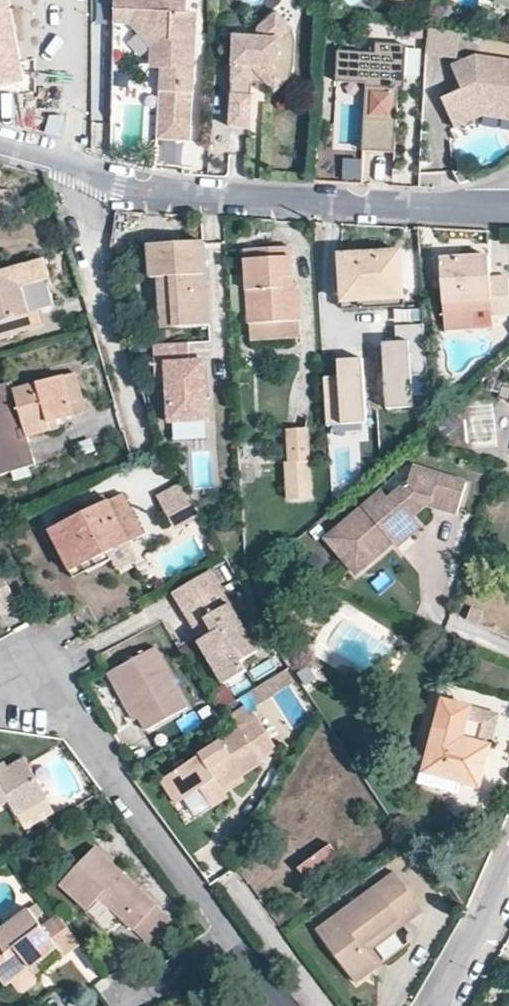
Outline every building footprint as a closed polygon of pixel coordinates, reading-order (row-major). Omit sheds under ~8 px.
[(1,90),(22,87),(7,0),(0,0),(0,90),(1,90)] [(110,22),(127,23),(145,48),(146,61),(157,70),(153,143),(184,143),(193,28),(185,15),(186,0),(113,0),(110,22)] [(408,9),(411,0),(390,0),(408,9)] [(236,37),(231,126),(250,128),(255,85),(270,85),(277,92),(290,82),(293,38),(277,15),(261,31),(262,37),(236,37)] [(375,55),(339,53),(337,84),(367,85),(365,151),(395,151),(397,89),(391,89),(390,79),(403,79),(404,46),(375,43),(375,55)] [(453,66),(460,79),(470,77),(473,85),(444,96),(457,124),(485,115),(485,102),(503,104),(504,109),(508,110),(508,59),(478,55),(453,66)] [(345,158),(342,179),(359,182),(362,160),(345,158)] [(206,322),(201,241),(147,245),(151,276),(169,274),(174,327),(206,322)] [(398,250),(339,256),(342,300),(381,296),(385,299),(401,297),(398,250)] [(292,256),(244,262),(252,334),(301,332),(292,256)] [(441,260),(446,329),(474,329),(476,306),(487,306),(493,313),(508,313),(508,296),(508,278),(489,277),(489,256),(441,260)] [(39,259),(0,270),(0,342),(19,336),(16,331),(43,324),(30,282),(44,278),(39,259)] [(428,377),(425,325),(396,327),(397,343),(383,344),(387,411),(413,410),(412,378),(428,377)] [(186,342),(151,345),(153,384),(165,383),(169,424),(207,421),(202,362),(187,363),(186,342)] [(363,359),(338,360),(339,377),(323,378),(326,426),(367,424),(363,359)] [(0,385),(0,476),(36,465),(27,436),(56,431),(55,422),(74,416),(70,404),(83,400),(76,375),(15,391),(13,381),(0,385)] [(309,496),(304,431),(284,432),(290,498),(309,496)] [(382,491),(330,537),(362,574),(404,542),(393,531),(425,504),(455,511),(470,478),(414,468),(409,483),(388,498),(382,491)] [(153,494),(165,516),(192,501),(180,480),(153,494)] [(121,493),(52,529),(69,570),(144,535),(121,493)] [(171,528),(199,513),(192,501),(165,516),(171,528)] [(18,598),(4,567),(0,569),(0,608),(18,598)] [(203,577),(173,596),(225,686),(247,674),(242,665),(254,658),(203,577)] [(471,602),(466,617),(478,622),(480,606),(471,602)] [(187,706),(154,650),(111,671),(148,732),(187,706)] [(260,701),(293,682),(288,672),(254,691),(260,701)] [(498,715),(445,700),(425,772),(478,787),(498,715)] [(276,746),(251,703),(234,716),(242,728),(160,780),(178,805),(199,791),(212,808),(228,796),(219,784),(276,746)] [(10,804),(13,810),(43,790),(24,761),(0,774),(0,810),(10,804)] [(299,869),(310,883),(343,859),(330,846),(299,869)] [(156,910),(93,849),(60,885),(87,913),(99,899),(132,934),(156,910)] [(398,876),(321,934),(359,986),(376,968),(365,943),(402,918),(408,924),(426,912),(398,876)] [(6,987),(55,947),(61,959),(78,947),(55,917),(42,929),(35,921),(42,913),(38,902),(0,928),(0,978),(6,987)]
